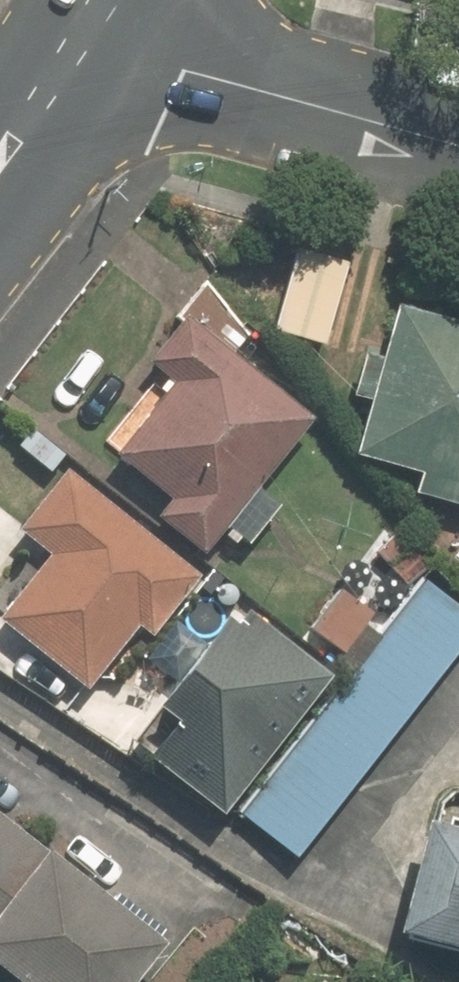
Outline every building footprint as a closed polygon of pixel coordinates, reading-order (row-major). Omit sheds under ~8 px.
[(329,342),(355,257),(299,240),(274,325),(329,342)] [(404,295),(360,449),(428,468),(420,494),(458,505),(458,310),(404,295)] [(212,547),(230,524),(254,544),(287,503),(263,484),(323,410),(194,305),(157,351),(182,371),(120,447),(174,491),(162,507),(212,547)] [(210,565),(70,462),(25,524),(55,546),(0,621),(0,623),(92,690),(143,622),(159,634),(210,565)] [(352,669),(243,813),(306,861),(458,658),(458,590),(429,567),(383,627),(370,617),(377,608),(344,582),(315,621),(348,645),(337,659),(352,669)] [(111,722),(206,799),(309,671),(213,595),(111,722)] [(177,931),(59,840),(55,846),(0,804),(0,954),(35,981),(138,981),(177,931)] [(405,922),(458,935),(458,810),(434,804),(405,922)] [(328,972),(320,981),(341,981),(328,972)]
